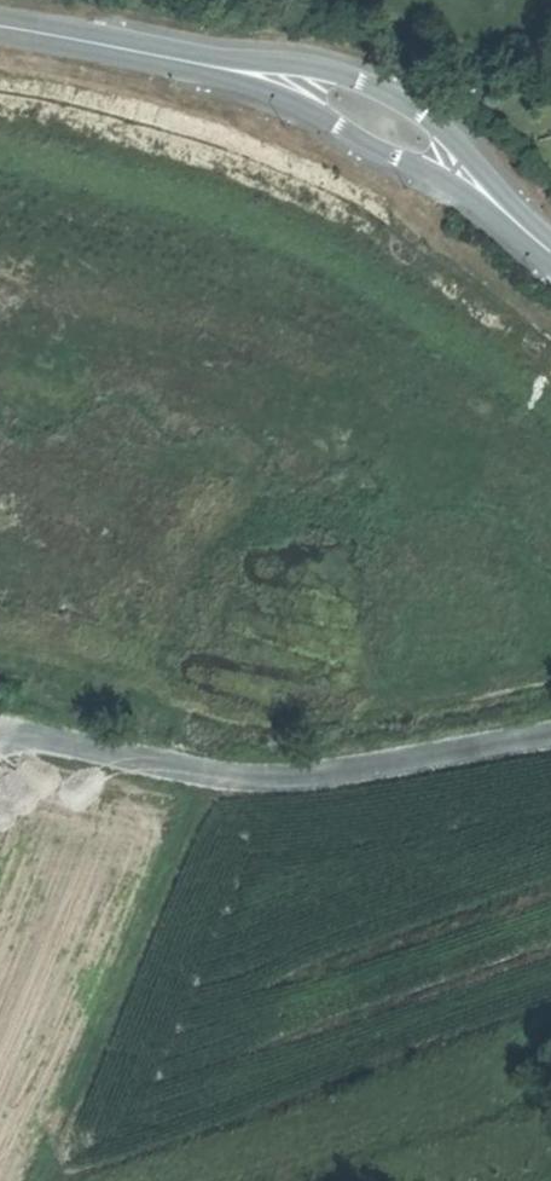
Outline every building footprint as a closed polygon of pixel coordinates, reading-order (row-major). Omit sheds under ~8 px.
[(550,171),(550,139),(528,146),(550,171)]
